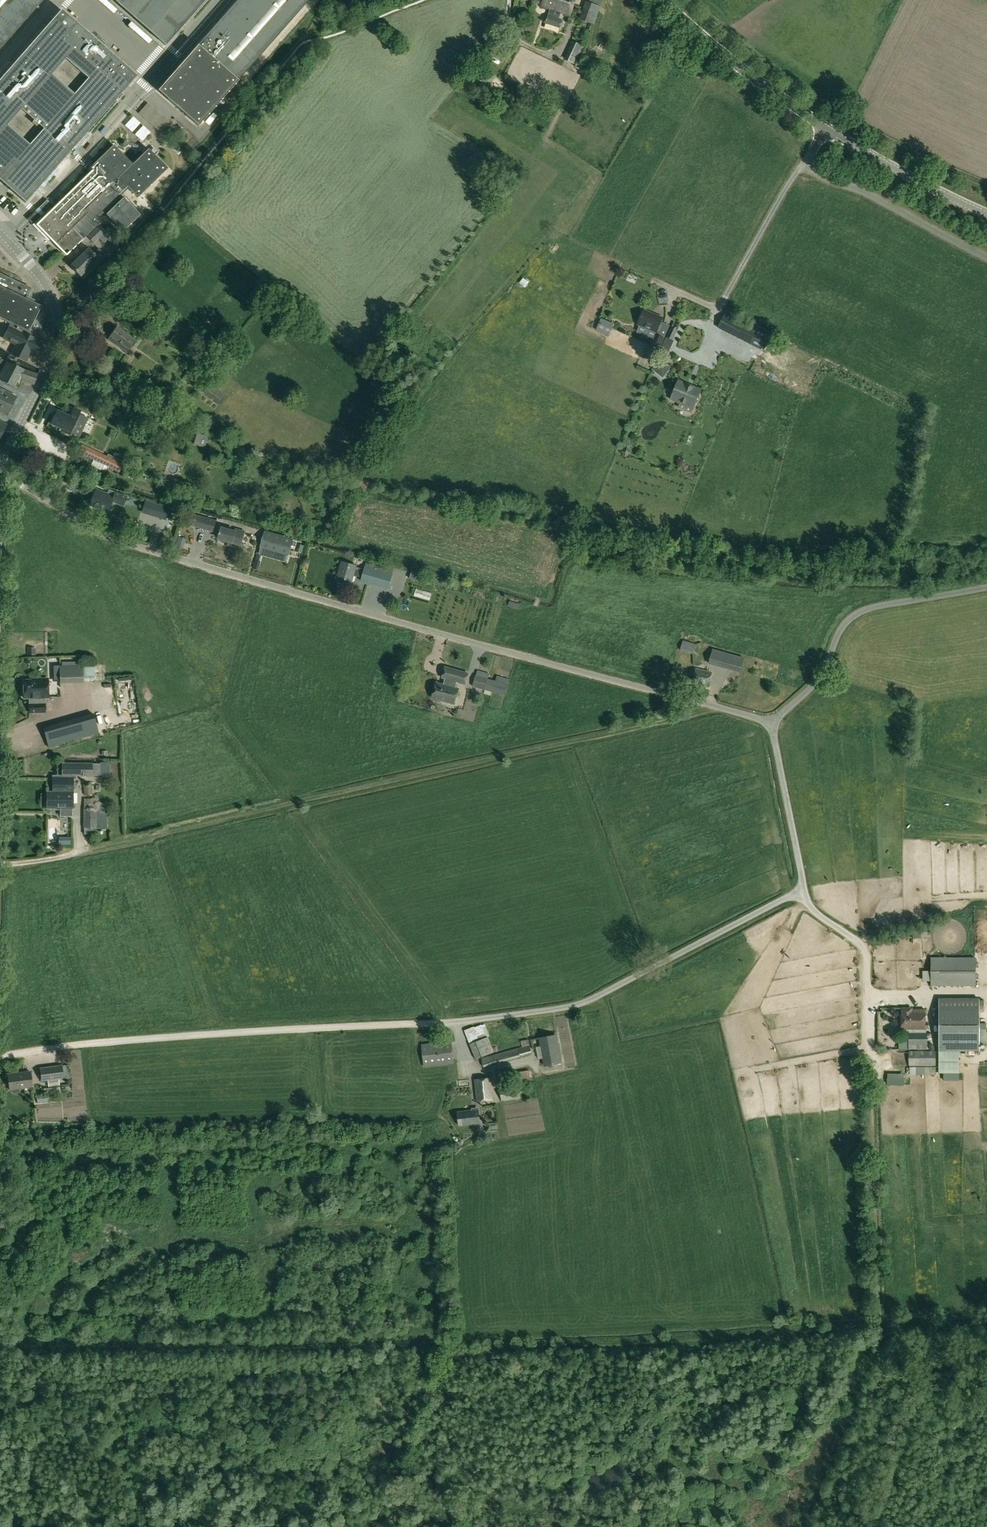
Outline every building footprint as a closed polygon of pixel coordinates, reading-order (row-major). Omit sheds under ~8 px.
[(43,0),(0,0),(0,49),(43,0)] [(165,44),(204,0),(115,0),(165,44)] [(309,0),(238,0),(159,91),(197,127),(309,0)] [(541,7),(551,10),(546,23),(560,28),(563,20),(557,18),(559,13),(570,16),(574,6),(557,0),(543,0),(541,7)] [(583,9),(598,15),(601,7),(600,7),(602,0),(587,0),(586,1),(583,9)] [(594,25),(595,25),(598,15),(583,9),(579,20),(583,21),(594,25)] [(61,10),(0,79),(0,180),(25,202),(136,76),(61,10)] [(576,65),(584,46),(573,41),(564,60),(576,65)] [(480,64),(473,74),(482,81),(490,72),(480,64)] [(519,110),(526,109),(524,97),(515,98),(516,103),(518,103),(519,110)] [(148,103),(139,113),(161,133),(170,122),(148,103)] [(93,170),(37,225),(55,244),(66,255),(83,239),(99,223),(96,220),(128,189),(137,200),(166,168),(148,150),(132,164),(113,145),(90,167),(93,170)] [(112,209),(110,211),(107,214),(123,231),(140,214),(124,197),(123,198),(121,200),(112,209)] [(99,226),(88,237),(94,243),(105,232),(99,226)] [(94,254),(89,249),(71,266),(80,276),(97,260),(98,261),(105,255),(99,249),(94,254)] [(10,323),(3,338),(15,345),(10,354),(25,362),(30,352),(36,355),(43,342),(39,334),(45,316),(47,310),(47,308),(46,307),(41,305),(27,297),(31,288),(0,273),(0,319),(10,323)] [(521,279),(527,283),(532,278),(526,273),(521,279)] [(23,283),(33,288),(35,282),(26,278),(23,283)] [(662,318),(644,311),(638,324),(656,332),(651,345),(659,349),(664,338),(659,336),(664,323),(661,322),(662,318)] [(751,345),(758,329),(726,313),(718,328),(751,345)] [(609,334),(612,328),(614,323),(602,317),(597,328),(609,334)] [(154,324),(143,341),(151,347),(163,330),(154,324)] [(129,349),(135,340),(116,327),(108,339),(127,353),(129,350),(129,349)] [(674,338),(677,330),(671,328),(659,353),(667,357),(675,338),(674,338)] [(672,368),(662,360),(654,370),(659,375),(667,374),(672,368)] [(23,369),(8,362),(0,377),(0,379),(15,387),(17,382),(20,384),(21,381),(34,384),(38,374),(23,369)] [(681,402),(694,407),(695,404),(697,404),(699,398),(698,396),(700,393),(687,387),(687,386),(678,382),(670,400),(680,404),(681,402)] [(203,392),(219,403),(224,397),(208,385),(203,392)] [(0,388),(0,411),(5,413),(14,396),(0,388)] [(92,413),(99,417),(103,408),(96,404),(92,413)] [(57,411),(51,424),(63,430),(62,431),(69,434),(77,418),(86,423),(90,415),(74,408),(70,417),(57,411)] [(193,444),(203,447),(206,437),(197,434),(193,444)] [(90,450),(82,446),(79,452),(87,456),(90,450)] [(90,450),(87,456),(109,467),(118,471),(121,465),(112,460),(90,450)] [(128,466),(124,475),(135,481),(140,472),(128,466)] [(113,496),(96,489),(94,493),(89,504),(104,511),(109,499),(111,501),(113,496)] [(150,516),(158,518),(161,506),(153,503),(150,516)] [(191,513),(188,524),(213,532),(217,520),(191,513)] [(241,545),(245,532),(237,530),(236,532),(222,528),(219,538),(241,545)] [(294,539),(265,531),(260,546),(289,555),(294,539)] [(364,569),(356,567),(356,566),(342,562),(336,581),(351,586),(353,575),(362,578),(361,581),(389,589),(393,574),(382,571),(384,565),(377,563),(377,561),(373,560),(372,561),(366,560),(364,569)] [(426,576),(412,572),(410,579),(424,583),(426,576)] [(696,645),(683,641),(680,650),(693,654),(696,645)] [(744,658),(713,649),(709,663),(740,672),(744,658)] [(83,665),(59,665),(60,683),(83,682),(83,665)] [(442,700),(454,704),(459,689),(455,688),(457,682),(465,684),(468,674),(445,667),(442,678),(445,679),(442,687),(436,685),(432,698),(434,698),(435,701),(440,702),(442,700)] [(712,673),(696,669),(692,682),(708,686),(712,673)] [(489,674),(477,670),(473,686),(485,690),(489,674)] [(495,681),(492,692),(506,695),(509,684),(508,684),(509,679),(497,676),(495,681)] [(23,698),(32,698),(32,704),(29,704),(29,713),(45,712),(45,703),(43,703),(43,697),(48,697),(48,679),(35,679),(35,680),(23,680),(23,698)] [(456,698),(464,700),(467,688),(460,686),(456,698)] [(93,713),(43,728),(48,748),(99,733),(93,713)] [(107,715),(99,718),(103,728),(111,725),(107,715)] [(92,763),(61,763),(61,776),(92,776),(92,775),(100,775),(100,764),(92,763)] [(84,785),(84,796),(92,795),(92,785),(84,785)] [(46,808),(72,808),(72,792),(47,792),(46,808)] [(96,828),(96,809),(83,809),(83,828),(96,828)] [(931,985),(963,986),(976,986),(975,957),(930,957),(931,985)] [(939,999),(938,1050),(979,1051),(979,1000),(939,999)] [(902,1008),(902,1029),(924,1029),(925,1010),(913,1010),(913,1011),(912,1011),(912,1008),(902,1008)] [(474,1027),(464,1030),(470,1044),(476,1059),(494,1052),(488,1037),(486,1038),(482,1025),(474,1027)] [(927,1032),(922,1032),(909,1032),(909,1049),(927,1050),(927,1032)] [(544,1058),(545,1066),(561,1063),(556,1035),(540,1038),(542,1047),(536,1048),(538,1059),(544,1058)] [(452,1041),(422,1044),(424,1067),(455,1064),(452,1041)] [(484,1067),(532,1054),(530,1045),(482,1058),(484,1067)] [(909,1065),(935,1066),(935,1051),(909,1051),(909,1065)] [(68,1065),(62,1066),(62,1065),(39,1068),(41,1081),(47,1080),(48,1086),(60,1085),(59,1079),(64,1078),(64,1079),(70,1078),(68,1065)] [(497,1072),(499,1083),(508,1082),(506,1070),(497,1072)] [(511,1073),(513,1083),(530,1081),(529,1070),(511,1073)] [(30,1071),(8,1074),(10,1089),(11,1089),(11,1092),(14,1094),(18,1093),(19,1091),(19,1088),(32,1087),(30,1071)] [(474,1079),(477,1101),(494,1100),(491,1077),(474,1079)] [(48,1086),(46,1086),(47,1094),(61,1093),(60,1085),(48,1086)] [(480,1123),(478,1109),(458,1112),(459,1125),(480,1123)]
